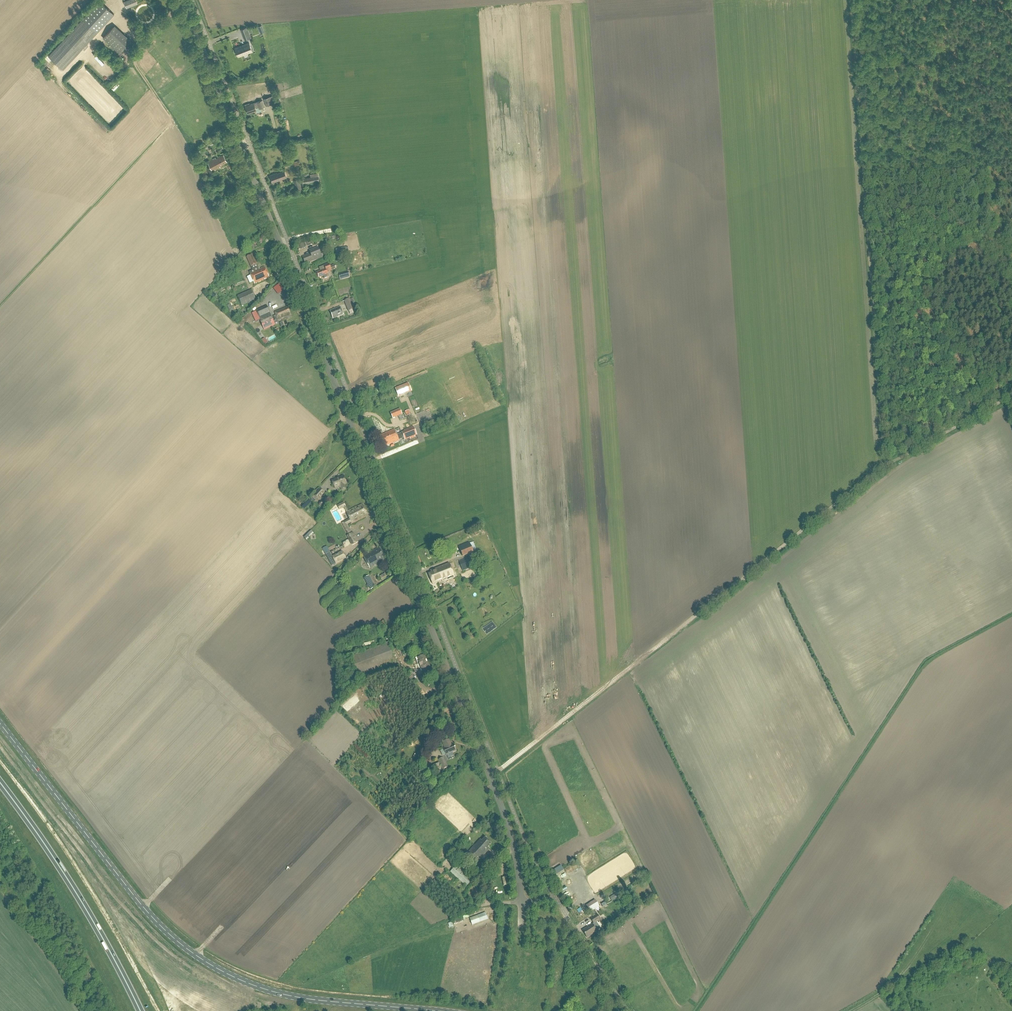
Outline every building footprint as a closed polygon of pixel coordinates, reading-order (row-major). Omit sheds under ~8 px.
[(48,55),(63,69),(114,14),(99,0),(48,55)] [(241,29),(245,40),(251,37),(247,27),(241,29)] [(111,42),(113,44),(119,48),(121,44),(118,46),(116,42),(117,43),(124,39),(121,38),(124,36),(123,32),(118,35),(117,34),(116,37),(112,38),(114,34),(110,32),(111,35),(110,37),(106,35),(109,40),(111,42)] [(235,48),(238,56),(252,51),(249,42),(235,48)] [(263,98),(266,106),(272,103),(272,102),(278,100),(276,94),(270,96),(263,98)] [(254,102),(245,105),(248,113),(257,110),(256,107),(258,107),(264,105),(262,100),(256,102),(254,103),(254,102)] [(215,158),(215,157),(208,160),(213,170),(220,166),(219,165),(226,161),(223,154),(215,158)] [(270,175),(272,183),(286,177),(284,171),(277,173),(270,175)] [(301,177),(302,183),(319,180),(317,172),(309,173),(310,176),(301,177)] [(303,191),(299,178),(293,179),(297,190),(294,191),(295,193),(303,191)] [(302,257),(305,265),(322,258),(318,248),(309,252),(310,254),(302,257)] [(251,270),(254,269),(255,270),(249,272),(254,284),(269,278),(265,267),(259,270),(257,266),(253,255),(247,257),(252,268),(250,268),(251,270)] [(319,279),(323,277),(324,278),(328,276),(327,273),(331,271),(336,269),(335,266),(330,268),(329,265),(324,266),(325,269),(317,273),(319,279)] [(251,290),(237,297),(242,306),(255,300),(251,290)] [(344,302),(348,312),(354,310),(351,304),(354,303),(352,299),(350,300),(350,299),(344,302)] [(268,329),(275,325),(273,322),(271,317),(271,316),(270,313),(266,306),(256,311),(256,312),(252,313),(254,318),(258,316),(259,318),(260,321),(261,322),(260,322),(263,328),(264,331),(268,329)] [(287,307),(275,312),(275,314),(278,320),(290,315),(287,307)] [(340,308),(330,312),(333,319),(343,315),(340,308)] [(406,385),(395,389),(398,397),(410,392),(406,385)] [(396,411),(390,414),(393,419),(398,417),(402,415),(400,409),(396,411)] [(404,438),(405,441),(417,436),(413,427),(401,432),(402,434),(404,438)] [(399,441),(399,440),(404,438),(402,434),(397,436),(394,430),(380,436),(379,436),(384,447),(385,447),(384,447),(399,441)] [(341,491),(346,489),(344,485),(347,484),(344,476),(332,481),(335,489),(340,487),(341,491)] [(318,499),(324,492),(320,488),(313,495),(314,496),(311,500),(314,503),(318,499)] [(369,515),(363,504),(348,511),(344,502),(338,505),(340,510),(344,508),(350,519),(342,523),(348,535),(347,535),(352,546),(359,542),(354,532),(352,532),(348,524),(352,523),(352,524),(369,515)] [(459,550),(462,558),(473,553),(473,552),(476,551),(476,550),(474,545),(470,547),(470,546),(459,550)] [(363,556),(370,568),(386,559),(379,548),(363,556)] [(327,549),(324,551),(328,559),(332,557),(327,549)] [(343,551),(333,556),(337,564),(346,559),(343,551)] [(469,557),(459,562),(463,572),(473,567),(469,557)] [(449,564),(432,571),(433,573),(428,575),(432,585),(442,581),(442,582),(454,577),(449,564)] [(364,579),(371,590),(376,587),(369,576),(364,579)] [(350,659),(358,677),(395,663),(388,644),(350,659)] [(418,663),(419,663),(423,672),(432,669),(430,664),(429,664),(425,656),(417,659),(418,663)] [(453,744),(451,745),(449,740),(442,743),(445,748),(443,749),(446,756),(449,755),(449,754),(452,753),(457,751),(453,744)] [(440,764),(442,770),(448,768),(443,758),(438,760),(440,764)] [(467,853),(477,863),(490,849),(488,847),(491,844),(485,838),(482,841),(480,839),(467,853)] [(478,866),(481,869),(490,859),(487,856),(478,866)] [(450,873),(466,887),(472,881),(456,866),(450,873)] [(497,868),(492,874),(496,878),(501,871),(497,868)] [(595,900),(585,906),(589,912),(599,906),(595,900)] [(600,929),(596,923),(601,920),(597,915),(591,919),(594,924),(583,931),(582,931),(587,938),(600,929)] [(470,919),(472,926),(480,923),(478,916),(470,919)]
